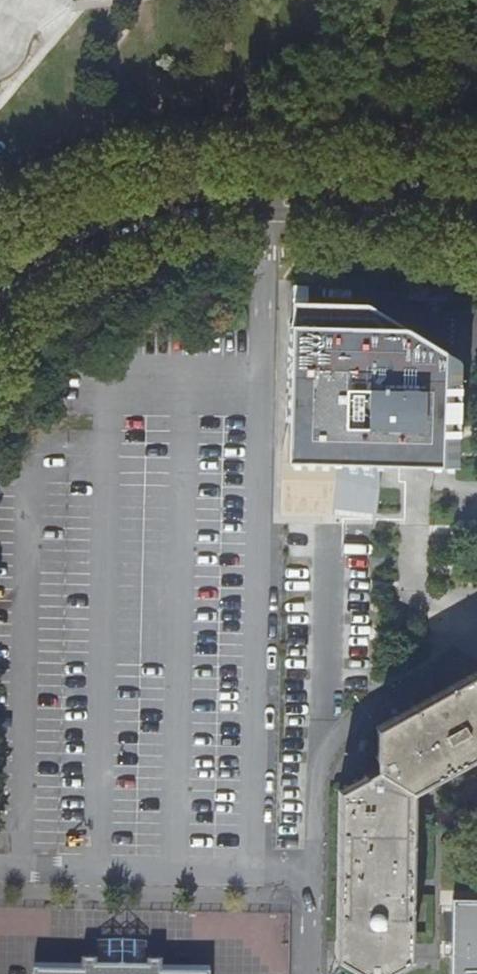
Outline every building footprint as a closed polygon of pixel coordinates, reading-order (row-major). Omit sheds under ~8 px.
[(288,458),(456,463),(463,344),(364,286),(292,283),(288,458)] [(376,726),(375,769),(339,789),(337,954),(361,973),(388,972),(408,955),(411,790),(476,754),(476,669),(376,726)] [(443,973),(476,973),(476,900),(444,899),(443,973)] [(93,958),(84,957),(77,963),(77,970),(29,969),(29,973),(205,973),(205,971),(158,971),(158,965),(151,959),(143,959),(143,940),(93,939),(93,958)]
